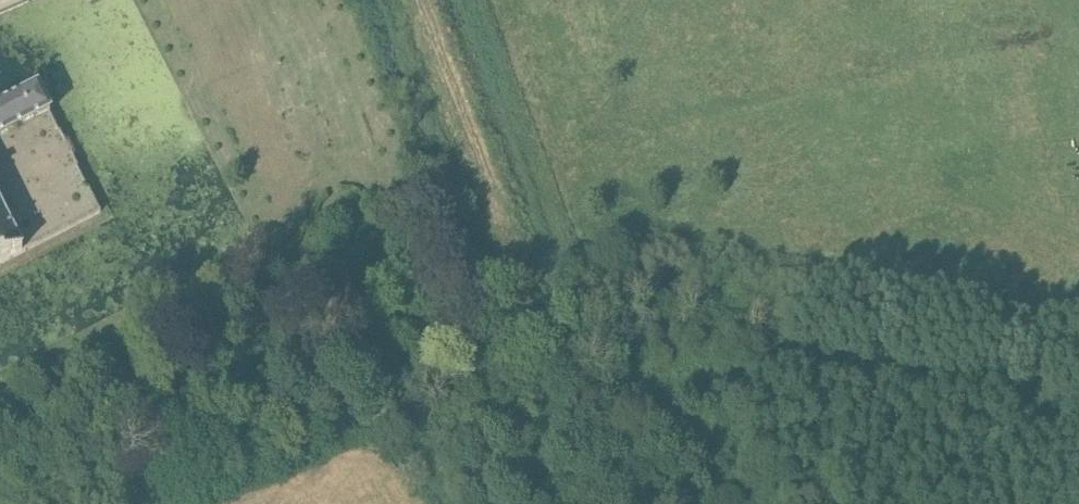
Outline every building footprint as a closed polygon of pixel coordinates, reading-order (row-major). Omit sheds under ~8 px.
[(6,135),(49,112),(37,86),(1,105),(0,104),(0,124),(6,135)] [(22,253),(0,211),(0,264),(22,253)]
